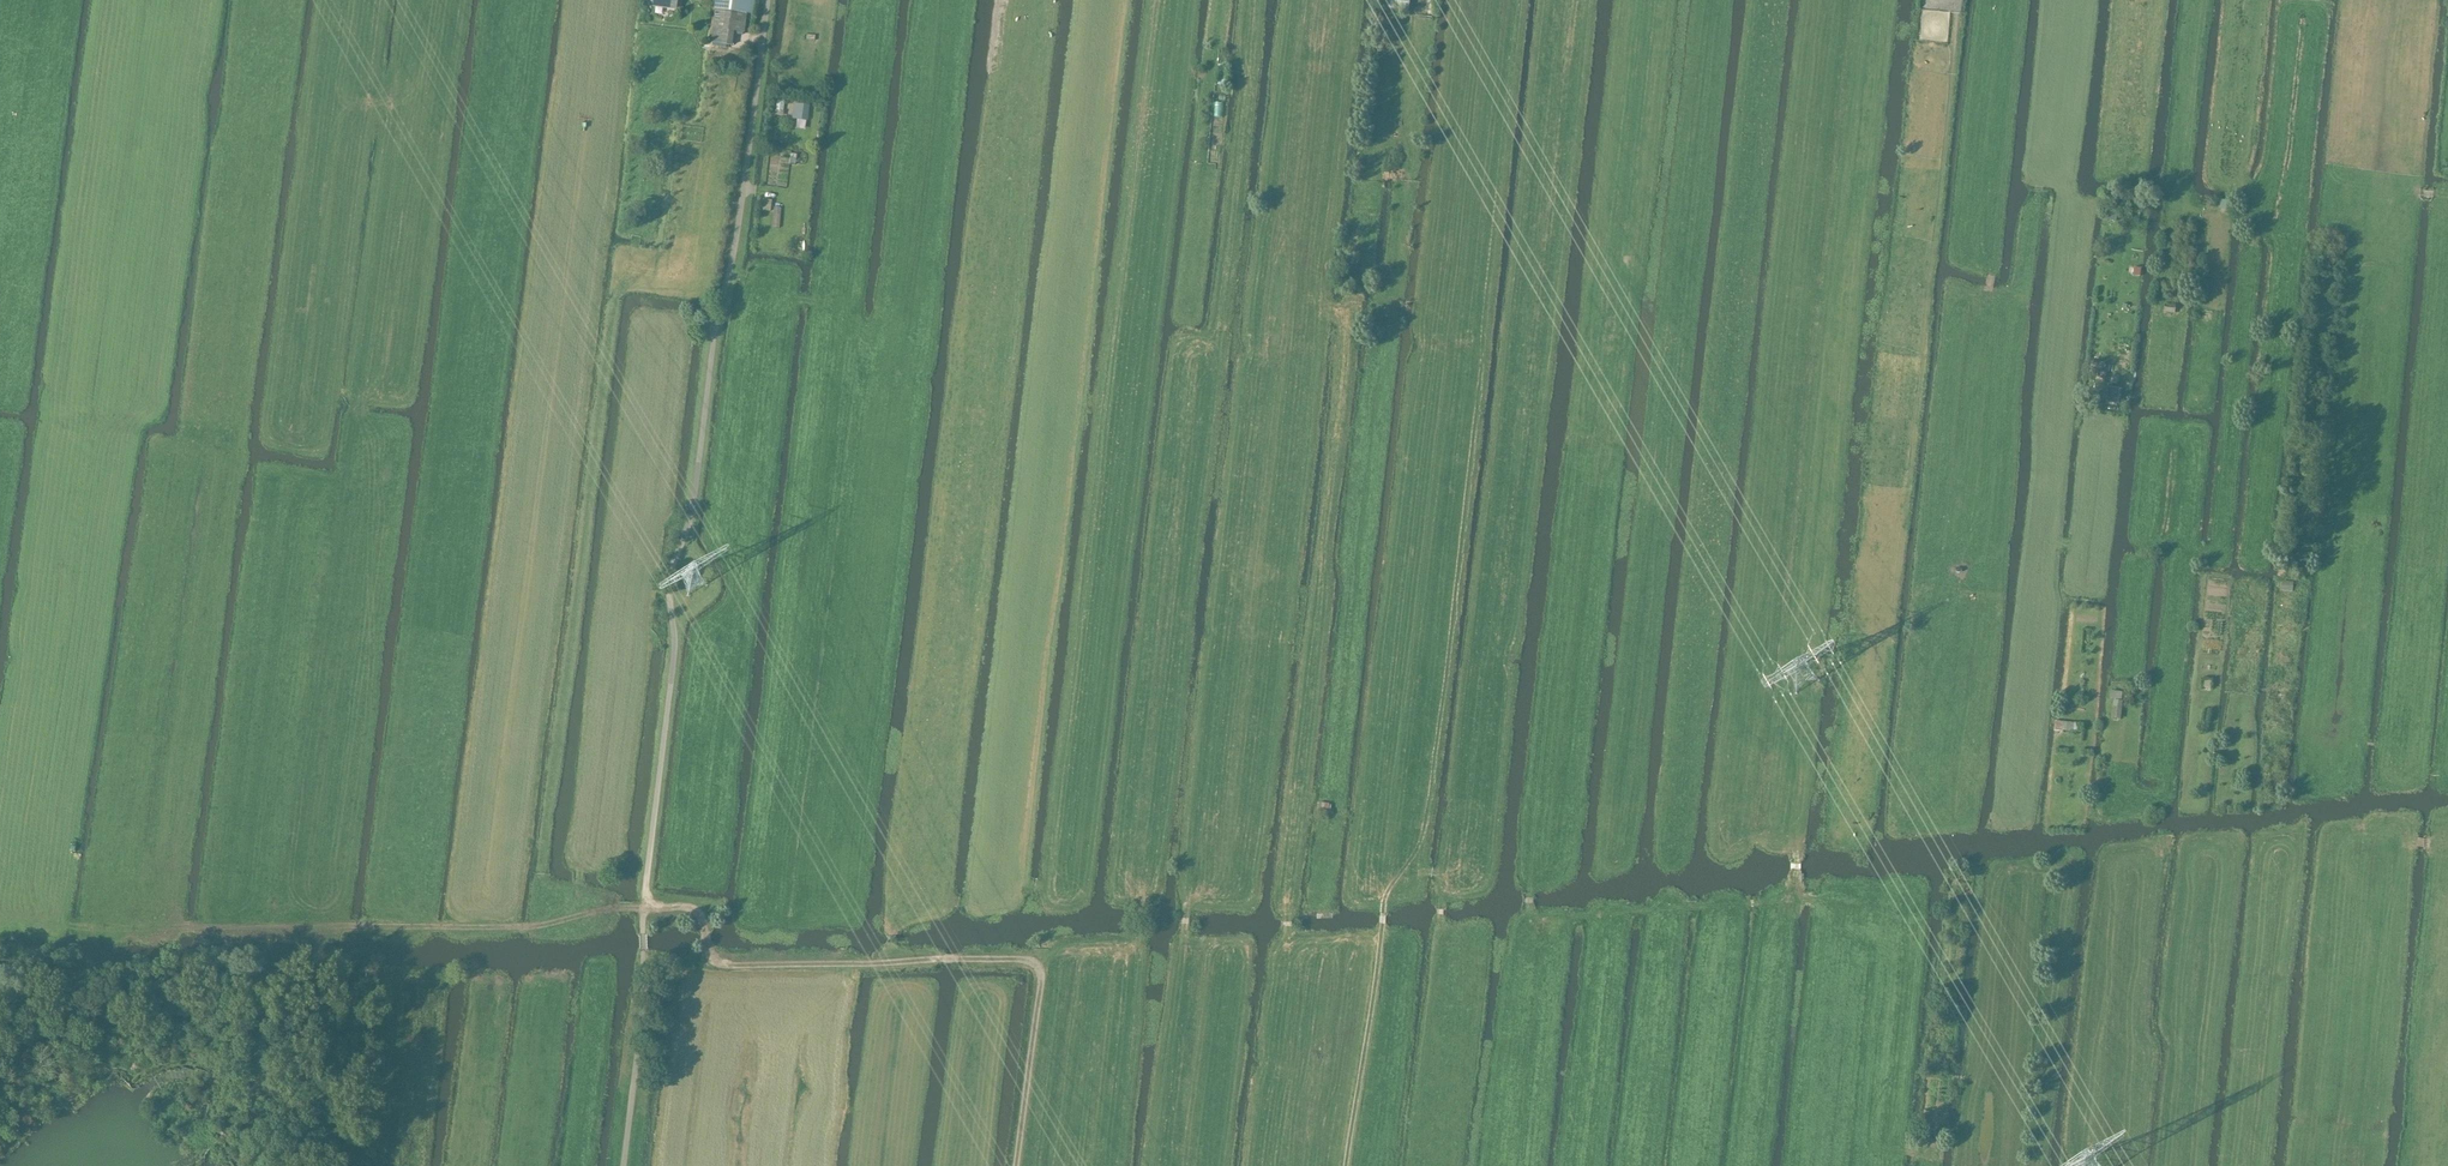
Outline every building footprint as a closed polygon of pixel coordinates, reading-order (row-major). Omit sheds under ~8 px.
[(647,5),(675,9),(676,0),(647,0),(647,5)] [(711,42),(731,45),(734,31),(744,32),(747,13),(748,0),(716,0),(715,9),(713,28),(711,42)] [(794,103),(793,114),(808,116),(809,106),(794,103)] [(2108,388),(2106,402),(2118,403),(2120,389),(2108,388)]
